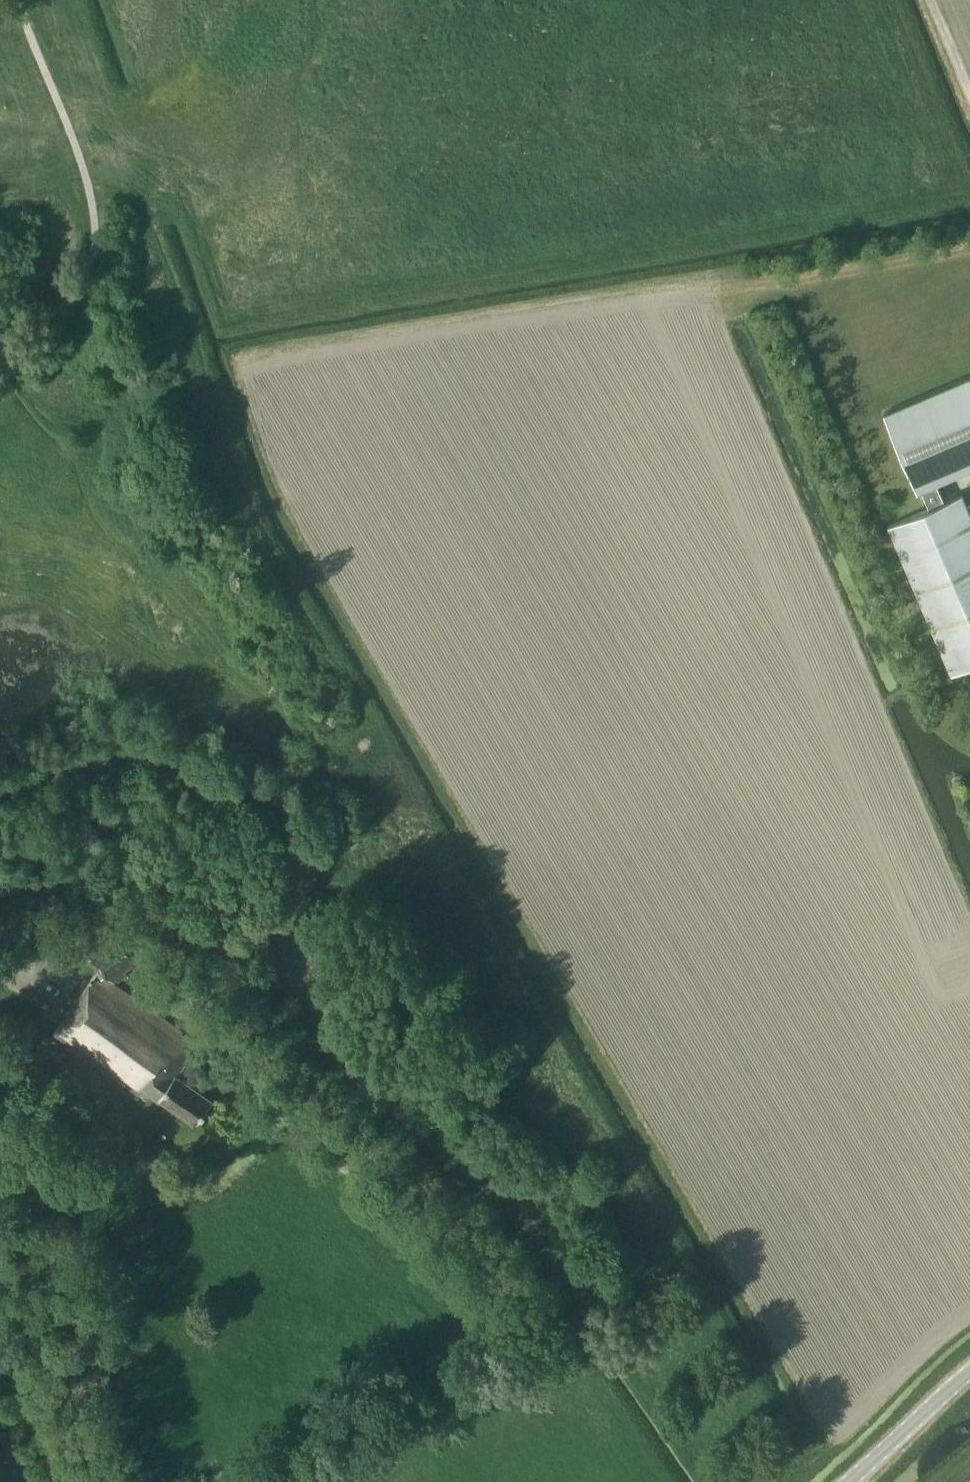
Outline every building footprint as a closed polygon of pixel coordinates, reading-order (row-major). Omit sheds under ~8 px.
[(945,500),(937,482),(969,468),(969,375),(884,412),(918,491),(922,489),(929,507),(889,524),(951,672),(969,664),(969,510),(962,493),(945,500)] [(98,966),(95,971),(103,976),(105,975),(108,978),(110,976),(116,984),(127,974),(124,971),(133,963),(137,968),(151,955),(123,920),(86,951),(98,966)] [(182,1030),(103,976),(95,971),(53,1032),(149,1097),(152,1092),(196,1122),(212,1099),(176,1074),(198,1042),(184,1033),(183,1035),(180,1033),(182,1030)] [(61,1041),(37,1025),(22,1049),(45,1065),(61,1041)] [(208,1075),(196,1067),(188,1079),(200,1087),(208,1075)]
